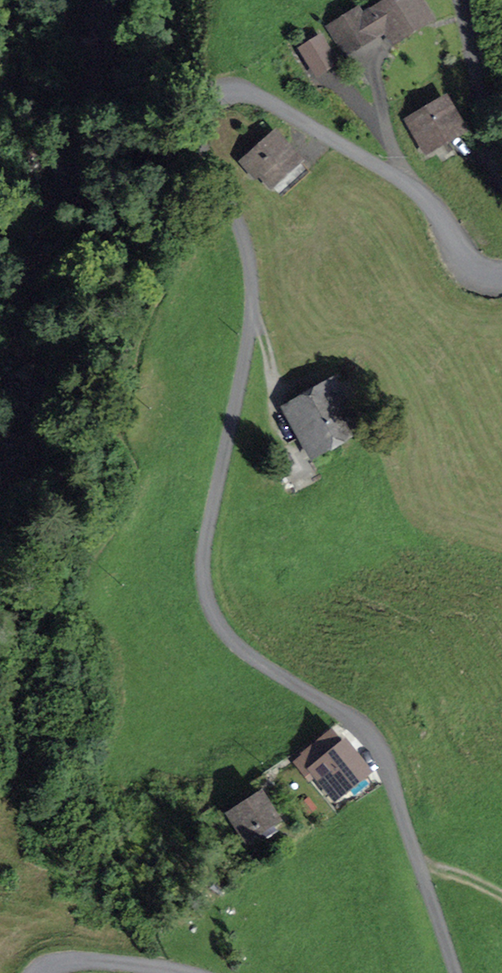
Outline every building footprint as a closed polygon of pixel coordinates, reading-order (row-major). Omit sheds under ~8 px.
[(426,17),(416,0),(390,0),(361,18),(357,10),(330,27),(346,53),(387,28),(394,40),(412,29),(410,27),(426,17)] [(333,61),(319,37),(299,49),(314,73),(333,61)] [(428,110),(407,122),(414,134),(418,132),(427,149),(460,130),(442,99),(427,108),(428,110)] [(243,164),(251,173),(257,168),(282,196),(306,174),(293,160),(295,158),(275,136),(243,164)] [(330,386),(289,409),(313,450),(353,427),(330,386)] [(341,788),(344,792),(366,774),(344,746),(314,770),(334,793),(341,788)] [(228,813),(247,842),(279,821),(260,793),(228,813)]
